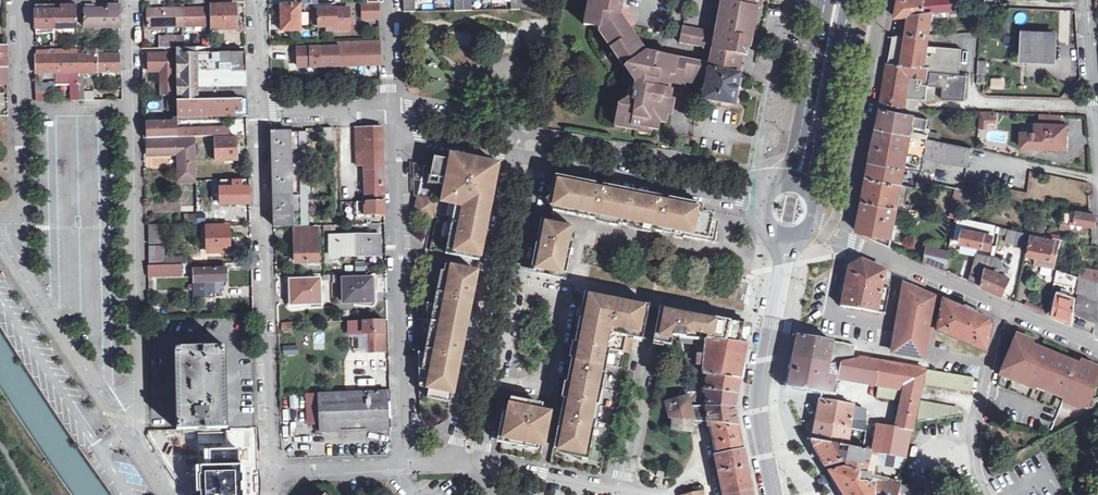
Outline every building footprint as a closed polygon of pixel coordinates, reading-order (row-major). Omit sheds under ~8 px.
[(405,10),(416,9),(416,0),(404,0),(405,10)] [(455,9),(464,9),(464,0),(455,0),(455,9)] [(464,9),(472,8),(472,0),(464,0),(464,9)] [(589,8),(587,8),(584,24),(600,27),(600,30),(602,34),(607,31),(622,51),(617,55),(626,67),(628,65),(637,76),(639,76),(635,99),(631,99),(620,107),(617,126),(639,130),(640,124),(648,126),(658,127),(662,104),(663,104),(664,96),(669,96),(670,88),(664,87),(665,80),(671,81),(672,77),(680,78),(692,80),(693,76),(696,60),(646,52),(629,27),(634,23),(627,14),(619,12),(620,4),(621,0),(590,0),(589,8)] [(715,31),(712,48),(741,53),(743,53),(748,22),(752,0),(720,0),(715,31)] [(748,22),(743,53),(747,53),(756,5),(759,5),(761,0),(752,0),(748,22)] [(924,16),(930,15),(942,13),(942,0),(939,0),(924,1),(924,16)] [(942,13),(963,10),(962,0),(942,0),(942,13)] [(896,19),(909,18),(924,16),(924,1),(915,2),(899,3),(896,19)] [(331,8),(331,2),(326,3),(318,3),(318,9),(312,9),(312,27),(328,26),(350,25),(349,13),(337,14),(337,8),(331,8)] [(379,3),(363,3),(363,18),(380,18),(379,3)] [(94,4),(85,4),(86,27),(120,27),(120,15),(120,5),(108,5),(108,10),(94,10),(94,4)] [(300,4),(281,5),(281,18),(282,31),(300,31),(300,4)] [(627,14),(620,4),(619,12),(627,14)] [(45,5),(35,5),(36,29),(77,28),(76,10),(45,12),(45,5)] [(212,8),(184,9),(185,25),(213,25),(213,28),(235,27),(235,16),(235,5),(212,5),(212,8)] [(184,9),(142,9),(142,26),(185,25),(184,9)] [(908,28),(906,38),(928,38),(930,15),(924,16),(909,18),(908,28)] [(707,29),(682,26),(679,41),(704,45),(707,29)] [(715,31),(707,29),(704,45),(701,61),(696,60),(693,76),(708,79),(710,66),(709,66),(712,48),(715,31)] [(185,35),(164,35),(164,46),(176,46),(185,46),(185,35)] [(1054,36),(1023,35),(1023,60),(1051,61),(1052,45),(1055,45),(1054,36)] [(906,38),(896,38),(894,52),(892,67),(929,69),(928,72),(959,75),(961,51),(928,49),(928,38),(906,38)] [(185,46),(176,46),(176,53),(177,94),(177,99),(247,98),(247,74),(247,50),(207,51),(207,46),(185,46)] [(339,46),(298,48),(298,65),(339,64),(339,46)] [(380,46),(339,46),(339,64),(381,63),(380,54),(380,46)] [(738,71),(741,53),(712,48),(709,66),(710,66),(738,71)] [(47,50),(37,50),(37,64),(37,71),(37,73),(77,72),(77,55),(47,56),(47,50)] [(176,53),(148,54),(148,70),(165,70),(165,82),(160,83),(159,94),(177,94),(176,53)] [(119,54),(96,55),(97,72),(120,72),(119,63),(119,54)] [(96,55),(77,55),(77,72),(97,72),(96,55)] [(738,71),(710,66),(708,79),(705,96),(734,101),(737,87),(740,72),(738,71)] [(892,67),(889,66),(886,86),(883,106),(903,110),(905,100),(926,102),(927,87),(942,89),(941,102),(964,102),(967,78),(928,74),(928,72),(929,69),(892,67)] [(150,73),(150,84),(159,84),(159,73),(150,73)] [(986,78),(977,77),(976,87),(985,87),(986,78)] [(55,83),(36,84),(36,92),(53,91),(55,91),(55,83)] [(53,91),(36,92),(36,100),(53,100),(53,91)] [(662,104),(658,127),(663,128),(669,96),(664,96),(663,104),(662,104)] [(247,98),(177,99),(178,114),(231,112),(233,111),(234,109),(236,108),(236,115),(249,114),(248,105),(247,98)] [(928,122),(882,112),(880,121),(878,132),(939,144),(940,137),(929,135),(930,131),(927,130),(928,122)] [(994,115),(981,114),(979,128),(985,129),(985,122),(994,122),(994,115)] [(174,121),(144,122),(144,136),(147,136),(179,135),(179,127),(178,118),(174,118),(174,121)] [(336,125),(326,125),(327,147),(337,146),(336,125)] [(387,125),(362,126),(363,164),(372,164),(373,214),(391,214),(390,206),(387,125)] [(231,126),(179,127),(179,135),(196,135),(231,134),(231,126)] [(1067,128),(1036,127),(1036,136),(1022,135),(1021,150),(1067,150),(1067,140),(1067,128)] [(308,130),(274,131),(275,174),(276,207),(277,225),(312,224),(308,130)] [(939,144),(878,132),(875,150),(872,166),(905,171),(922,174),(925,161),(967,170),(972,150),(939,144)] [(179,135),(147,136),(148,154),(183,153),(183,163),(180,163),(180,181),(197,181),(196,135),(179,135)] [(238,139),(216,140),(216,159),(239,159),(239,149),(238,139)] [(492,169),(436,155),(433,165),(419,162),(416,175),(424,177),(421,190),(416,211),(454,221),(447,252),(480,258),(488,221),(495,187),(489,186),(492,169)] [(905,171),(872,166),(870,174),(868,182),(902,188),(905,171)] [(248,179),(219,179),(219,203),(248,203),(248,179)] [(606,188),(556,179),(552,202),(554,208),(579,213),(709,238),(715,212),(699,210),(690,204),(659,199),(658,201),(649,199),(649,197),(616,190),(615,192),(606,191),(606,188)] [(902,188),(868,182),(864,204),(898,210),(902,188)] [(196,196),(182,196),(182,211),(196,211),(196,196)] [(898,210),(864,204),(860,220),(857,235),(872,237),(872,241),(882,245),(892,250),(898,210)] [(1077,214),(1064,213),(1063,226),(1071,227),(1072,224),(1075,225),(1075,226),(1087,227),(1097,229),(1096,217),(1077,213),(1077,214)] [(575,224),(548,218),(543,243),(540,259),(541,259),(540,264),(541,265),(541,269),(559,272),(560,270),(568,272),(574,239),(572,239),(575,224)] [(957,221),(945,219),(940,243),(952,245),(957,221)] [(995,229),(961,222),(959,231),(957,231),(955,241),(962,243),(964,233),(993,238),(995,229)] [(165,224),(151,224),(151,242),(166,242),(165,224)] [(1071,227),(1063,226),(1062,231),(1085,235),(1087,227),(1075,226),(1075,225),(1072,224),(1071,227)] [(229,225),(208,226),(210,251),(230,251),(230,237),(229,225)] [(317,227),(298,228),(298,247),(299,262),(318,261),(317,227)] [(993,238),(964,233),(962,243),(962,247),(991,252),(993,238)] [(356,234),(331,234),(332,255),(356,254),(356,234)] [(381,234),(356,234),(356,254),(382,253),(382,244),(381,234)] [(1028,236),(1020,235),(1019,244),(1026,246),(1028,236)] [(1062,242),(1035,237),(1033,246),(1032,246),(1030,258),(1043,261),(1057,264),(1062,242)] [(952,245),(940,243),(938,252),(930,251),(927,265),(946,274),(952,245)] [(166,245),(151,245),(152,264),(167,264),(166,245)] [(1006,264),(975,253),(969,283),(983,290),(986,271),(1002,278),(1006,264)] [(226,262),(194,263),(194,282),(226,281),(226,273),(226,262)] [(478,270),(447,263),(443,280),(430,277),(423,315),(428,367),(421,368),(421,378),(429,379),(426,396),(451,400),(455,381),(473,289),(475,287),(478,270)] [(862,263),(850,269),(843,309),(887,318),(893,291),(884,289),(886,274),(874,269),(862,263)] [(152,264),(148,264),(148,275),(182,274),(183,264),(167,264),(152,264)] [(1083,270),(1081,280),(1096,285),(1097,286),(1097,274),(1083,270)] [(1011,281),(1002,278),(986,271),(983,290),(993,294),(1003,298),(1011,281)] [(1079,280),(1058,272),(1055,285),(1078,292),(1079,280)] [(377,277),(345,278),(346,301),(375,300),(374,287),(377,287),(377,277)] [(320,279),(292,280),(293,290),(289,290),(290,303),(321,302),(320,279)] [(1079,280),(1077,316),(1086,320),(1095,325),(1097,324),(1097,312),(1096,285),(1081,280),(1079,280)] [(915,291),(908,288),(903,320),(936,326),(936,323),(932,322),(936,301),(921,299),(922,294),(915,291)] [(574,350),(555,445),(590,450),(611,346),(630,349),(631,346),(633,347),(635,335),(639,329),(646,330),(652,303),(586,290),(583,308),(574,350)] [(1077,302),(1060,296),(1055,320),(1064,324),(1073,328),(1077,302)] [(752,322),(661,304),(657,331),(663,331),(664,340),(673,342),(674,332),(698,335),(748,341),(752,322)] [(972,316),(944,304),(938,334),(987,354),(991,330),(987,322),(972,316)] [(387,318),(351,319),(351,331),(374,331),(374,349),(387,349),(387,327),(387,318)] [(934,335),(936,326),(903,320),(897,355),(926,361),(931,334),(934,335)] [(294,322),(280,322),(280,330),(294,329),(294,322)] [(741,377),(748,341),(698,335),(693,369),(706,372),(741,377)] [(833,344),(799,337),(794,361),(829,368),(853,365),(856,349),(834,345),(833,344)] [(1018,339),(1013,351),(1015,352),(1004,376),(1022,384),(1021,387),(1035,393),(1038,388),(1067,401),(1064,408),(1076,412),(1087,406),(1097,381),(1097,380),(1096,371),(1083,366),(1076,362),(1073,367),(1058,360),(1057,364),(1051,362),(1053,358),(1037,351),(1039,347),(1027,342),(1018,339)] [(283,356),(297,355),(297,346),(282,347),(283,356)] [(224,349),(180,351),(182,424),(226,423),(224,349)] [(829,368),(794,361),(789,387),(823,394),(826,379),(882,388),(881,398),(903,402),(898,430),(913,434),(925,372),(862,362),(853,365),(829,368)] [(704,389),(689,386),(691,392),(668,399),(673,414),(709,418),(704,401),(736,406),(741,377),(706,372),(704,389)] [(975,381),(930,373),(928,388),(972,395),(975,381)] [(322,393),(323,431),(391,427),(391,415),(389,391),(322,393)] [(507,421),(505,434),(544,442),(551,409),(535,406),(537,399),(512,394),(507,421)] [(736,406),(704,401),(709,418),(739,421),(736,406)] [(842,405),(819,407),(818,416),(816,425),(852,432),(853,421),(855,407),(842,405)] [(958,411),(924,406),(919,424),(957,418),(958,411)] [(868,412),(855,407),(853,421),(868,423),(868,412)] [(739,421),(709,418),(711,423),(715,423),(720,452),(744,446),(739,421)] [(850,444),(852,432),(816,425),(813,444),(849,451),(850,444)] [(898,430),(869,425),(865,447),(865,450),(875,452),(875,455),(893,458),(907,460),(913,434),(898,430)] [(846,471),(867,477),(872,454),(849,451),(813,444),(826,467),(843,462),(847,463),(846,471)] [(865,447),(850,444),(849,451),(872,454),(875,455),(875,452),(865,450),(865,447)] [(254,445),(196,447),(198,494),(256,494),(254,445)] [(744,446),(720,452),(724,468),(748,463),(744,446)] [(905,474),(907,460),(893,458),(890,471),(898,473),(905,474)] [(724,468),(719,469),(721,478),(725,477),(727,487),(723,487),(725,494),(729,493),(753,488),(748,463),(724,468)] [(973,478),(972,467),(956,472),(960,482),(973,478)] [(994,469),(987,472),(990,477),(990,478),(996,475),(994,469)] [(837,485),(869,487),(871,478),(867,477),(846,471),(843,470),(831,474),(837,485)] [(903,485),(905,474),(898,473),(895,483),(903,485)] [(927,481),(920,483),(902,489),(902,494),(908,494),(930,488),(927,481)] [(899,489),(869,487),(837,485),(843,494),(899,494),(899,489)]
